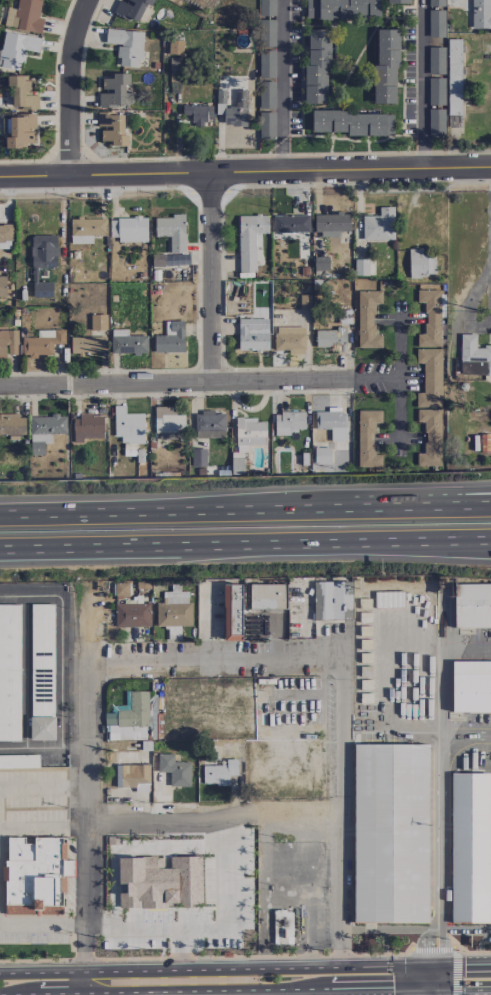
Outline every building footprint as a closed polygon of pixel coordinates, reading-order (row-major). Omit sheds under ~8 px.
[(43,18),(38,18),(41,0),(17,0),(16,8),(6,7),(3,26),(40,32),(43,18)] [(137,23),(145,4),(150,6),(153,0),(123,0),(118,0),(112,13),(137,23)] [(275,15),(274,0),(258,0),(259,15),(275,15)] [(380,0),(305,0),(306,18),(380,18),(380,0)] [(471,28),(490,28),(490,0),(471,0),(471,28)] [(444,9),(428,10),(428,37),(444,37),(444,9)] [(274,19),(258,19),(258,46),(274,46),(274,19)] [(142,31),(106,28),(105,43),(118,45),(117,65),(140,67),(142,31)] [(303,103),(328,103),(328,29),(308,29),(307,65),(304,65),(303,103)] [(397,29),(375,29),(374,103),(396,103),(397,29)] [(22,50),(38,52),(40,37),(3,31),(1,50),(0,50),(0,66),(20,69),(22,50)] [(182,54),(183,40),(168,39),(168,54),(182,54)] [(447,39),(448,127),(461,127),(460,39),(447,39)] [(132,105),(131,93),(127,93),(127,73),(111,73),(112,78),(102,78),(102,93),(98,93),(98,106),(132,105)] [(11,108),(36,108),(36,76),(7,76),(7,88),(11,88),(11,108)] [(428,105),(444,104),(443,77),(428,78),(428,105)] [(274,81),(258,81),(258,108),(275,108),(274,81)] [(246,125),(246,90),(235,89),(235,107),(225,106),(225,90),(216,89),(216,114),(223,114),(223,125),(246,125)] [(212,119),(212,105),(182,105),(182,115),(191,115),(192,126),(203,125),(203,119),(212,119)] [(444,109),(428,108),(428,136),(444,136),(444,109)] [(311,131),(346,132),(346,135),(392,136),(392,114),(350,113),(350,110),(311,109),(311,131)] [(274,111),(258,111),(258,139),(274,139),(274,111)] [(123,112),(96,113),(97,127),(100,126),(101,141),(111,140),(111,146),(128,145),(127,134),(124,135),(123,112)] [(5,147),(34,146),(33,115),(8,116),(9,137),(4,137),(5,147)] [(361,216),(362,240),(393,239),(393,206),(379,207),(379,215),(361,216)] [(349,213),(313,214),(313,236),(339,235),(338,231),(349,231),(349,213)] [(169,252),(185,252),(184,215),(154,216),(154,236),(169,236),(169,252)] [(268,233),(268,215),(238,215),(238,271),(255,271),(255,233),(268,233)] [(273,232),(309,231),(308,215),(272,215),(273,232)] [(110,236),(117,236),(117,241),(146,241),(146,217),(110,218),(110,236)] [(106,235),(105,218),(69,218),(70,243),(92,243),(92,235),(106,235)] [(11,248),(11,224),(0,224),(0,248),(11,248)] [(32,297),(50,297),(50,274),(39,274),(39,267),(56,267),(56,234),(31,235),(32,297)] [(409,276),(434,276),(434,254),(422,254),(422,248),(408,248),(409,276)] [(313,269),(327,270),(328,257),(313,256),(313,269)] [(355,273),(366,272),(366,259),(354,259),(355,273)] [(440,346),(439,289),(416,290),(416,302),(423,302),(424,333),(416,333),(417,347),(440,346)] [(358,348),(381,347),(381,335),(374,335),(373,303),(381,303),(381,291),(357,291),(358,348)] [(107,314),(90,314),(90,330),(107,329),(107,314)] [(267,351),(268,319),(238,318),(237,350),(267,351)] [(154,352),(184,352),(183,320),(165,321),(165,334),(153,335),(154,352)] [(287,353),(304,353),(304,326),(274,327),(274,349),(287,349),(287,353)] [(315,329),(315,347),(328,347),(328,352),(346,352),(345,328),(315,329)] [(64,343),(64,329),(37,330),(37,337),(21,337),(21,355),(52,354),(52,343),(64,343)] [(146,335),(127,335),(127,329),(110,329),(110,352),(146,351),(146,335)] [(16,356),(17,330),(0,330),(0,356),(16,356)] [(475,345),(475,334),(460,334),(459,375),(490,375),(490,346),(475,345)] [(107,337),(70,336),(70,353),(107,353),(107,337)] [(416,348),(415,362),(423,362),(422,393),(415,392),(415,407),(441,407),(442,349),(416,348)] [(143,413),(125,413),(125,405),(113,405),(114,436),(120,436),(120,443),(144,443),(143,413)] [(175,406),(155,407),(155,438),(184,437),(184,414),(175,414),(175,406)] [(315,429),(330,428),(330,441),(345,441),(344,407),(327,407),(327,411),(314,412),(315,429)] [(416,465),(442,465),(441,409),(416,409),(416,421),(424,421),(424,453),(416,453),(416,465)] [(381,466),(381,454),(374,454),(373,423),(381,423),(381,410),(357,410),(357,467),(381,466)] [(194,438),(224,437),(224,412),(194,413),(194,438)] [(274,435),(290,435),(290,430),(304,430),(304,412),(274,412),(274,435)] [(9,434),(9,437),(17,436),(17,434),(25,434),(24,414),(0,414),(0,434),(9,434)] [(103,415),(73,414),(72,442),(82,442),(82,437),(102,438),(103,415)] [(28,416),(30,455),(44,454),(44,442),(51,442),(51,434),(66,433),(66,415),(28,416)] [(265,445),(265,421),(256,421),(256,418),(235,417),(235,451),(247,451),(247,445),(265,445)] [(330,447),(314,447),(313,463),(330,464),(330,447)] [(206,448),(191,448),(191,466),(205,466),(206,448)] [(242,473),(243,453),(231,452),(230,473),(242,473)] [(313,620),(344,620),(351,619),(351,588),(343,588),(343,581),(313,582),(313,620)] [(453,584),(454,628),(490,627),(490,583),(453,584)] [(190,626),(191,602),(187,602),(187,591),(179,591),(179,584),(170,584),(170,591),(162,591),(162,603),(156,603),(155,626),(168,626),(168,639),(179,639),(180,625),(190,626)] [(223,640),(241,640),(241,584),(223,584),(223,640)] [(249,609),(284,609),(284,584),(249,584),(249,609)] [(115,627),(150,626),(149,602),(114,603),(115,627)] [(19,740),(19,604),(0,604),(0,740),(19,740)] [(53,740),(54,604),(31,604),(30,740),(53,740)] [(490,712),(490,660),(451,661),(451,712),(490,712)] [(147,739),(147,691),(125,691),(125,705),(111,706),(111,712),(105,712),(105,740),(147,739)] [(428,744),(353,744),(353,923),(428,922),(428,744)] [(173,754),(157,753),(157,771),(169,772),(169,786),(189,786),(190,762),(173,761),(173,754)] [(0,755),(0,768),(36,767),(36,754),(0,755)] [(237,775),(236,758),(215,759),(216,765),(202,765),(203,784),(228,784),(228,775),(237,775)] [(115,765),(115,787),(136,787),(136,783),(148,783),(148,764),(115,765)] [(488,922),(489,773),(451,773),(449,922),(488,922)] [(61,915),(61,876),(73,876),(73,860),(65,860),(65,838),(33,838),(33,843),(24,843),(24,837),(4,837),(5,915),(61,915)] [(200,855),(169,856),(169,867),(162,867),(162,856),(117,857),(118,883),(125,883),(126,892),(118,892),(118,907),(201,906),(200,855)] [(292,910),(273,910),(273,944),(292,943),(292,910)]
